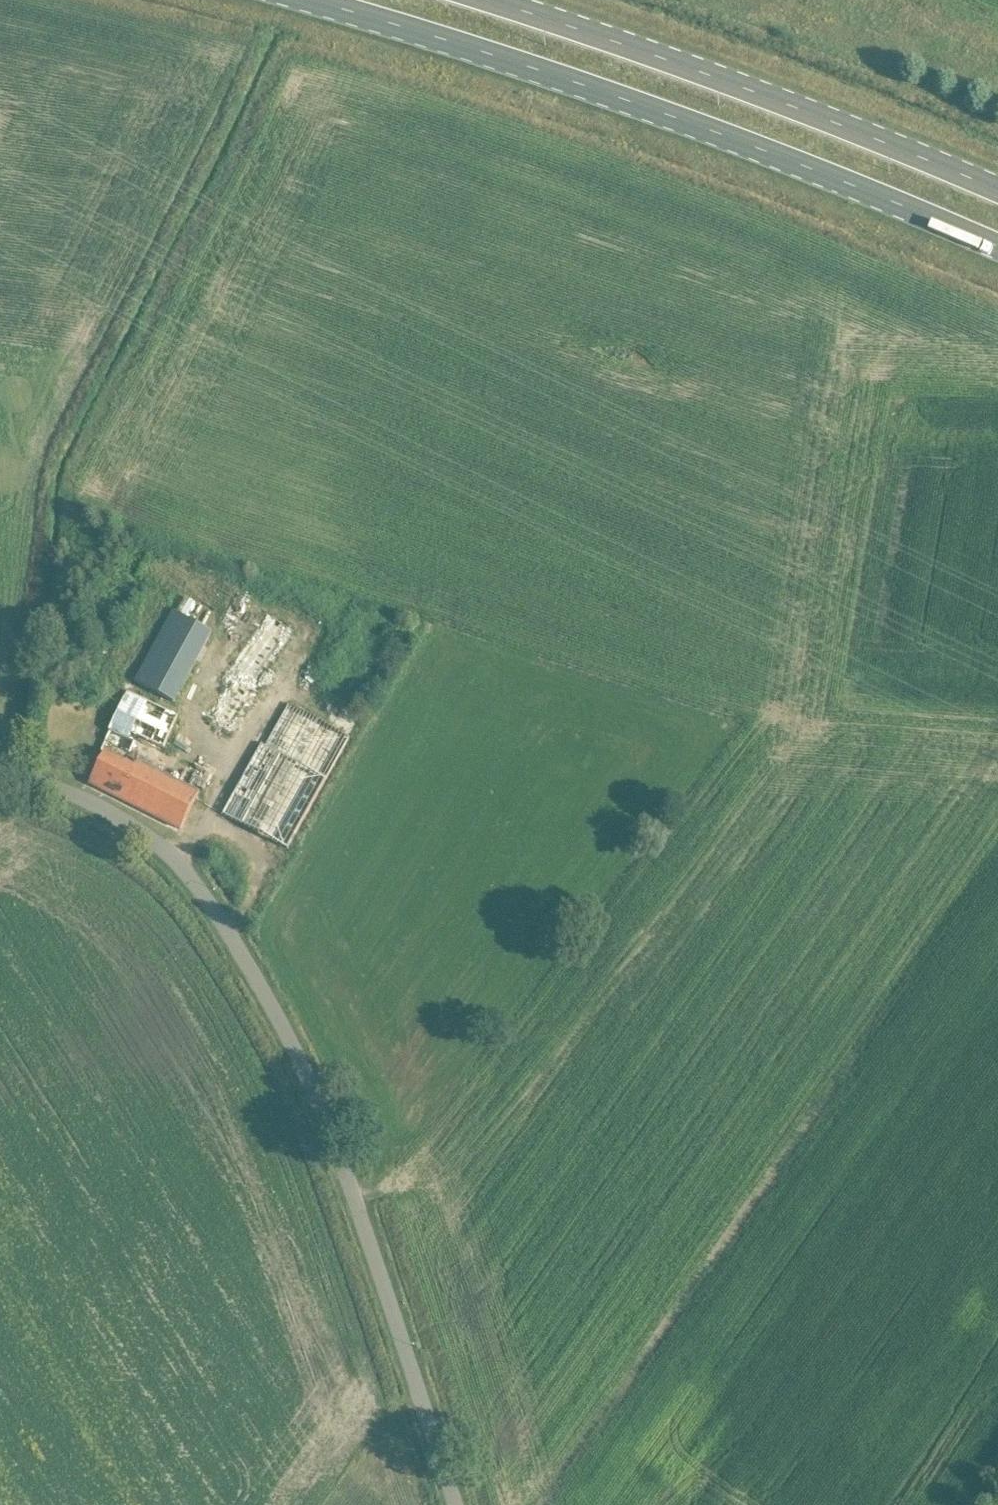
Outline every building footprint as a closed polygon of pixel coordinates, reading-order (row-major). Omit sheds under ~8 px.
[(133,683),(173,705),(212,633),(172,611),(133,683)] [(227,672),(233,676),(205,716),(230,734),(266,681),(262,678),(294,631),(268,612),(227,672)] [(99,765),(90,783),(181,829),(190,811),(200,792),(155,770),(179,715),(133,694),(109,747),(137,761),(135,767),(105,752),(99,765)] [(288,849),(349,737),(289,704),(265,746),(261,744),(233,796),(223,814),(288,849)]
